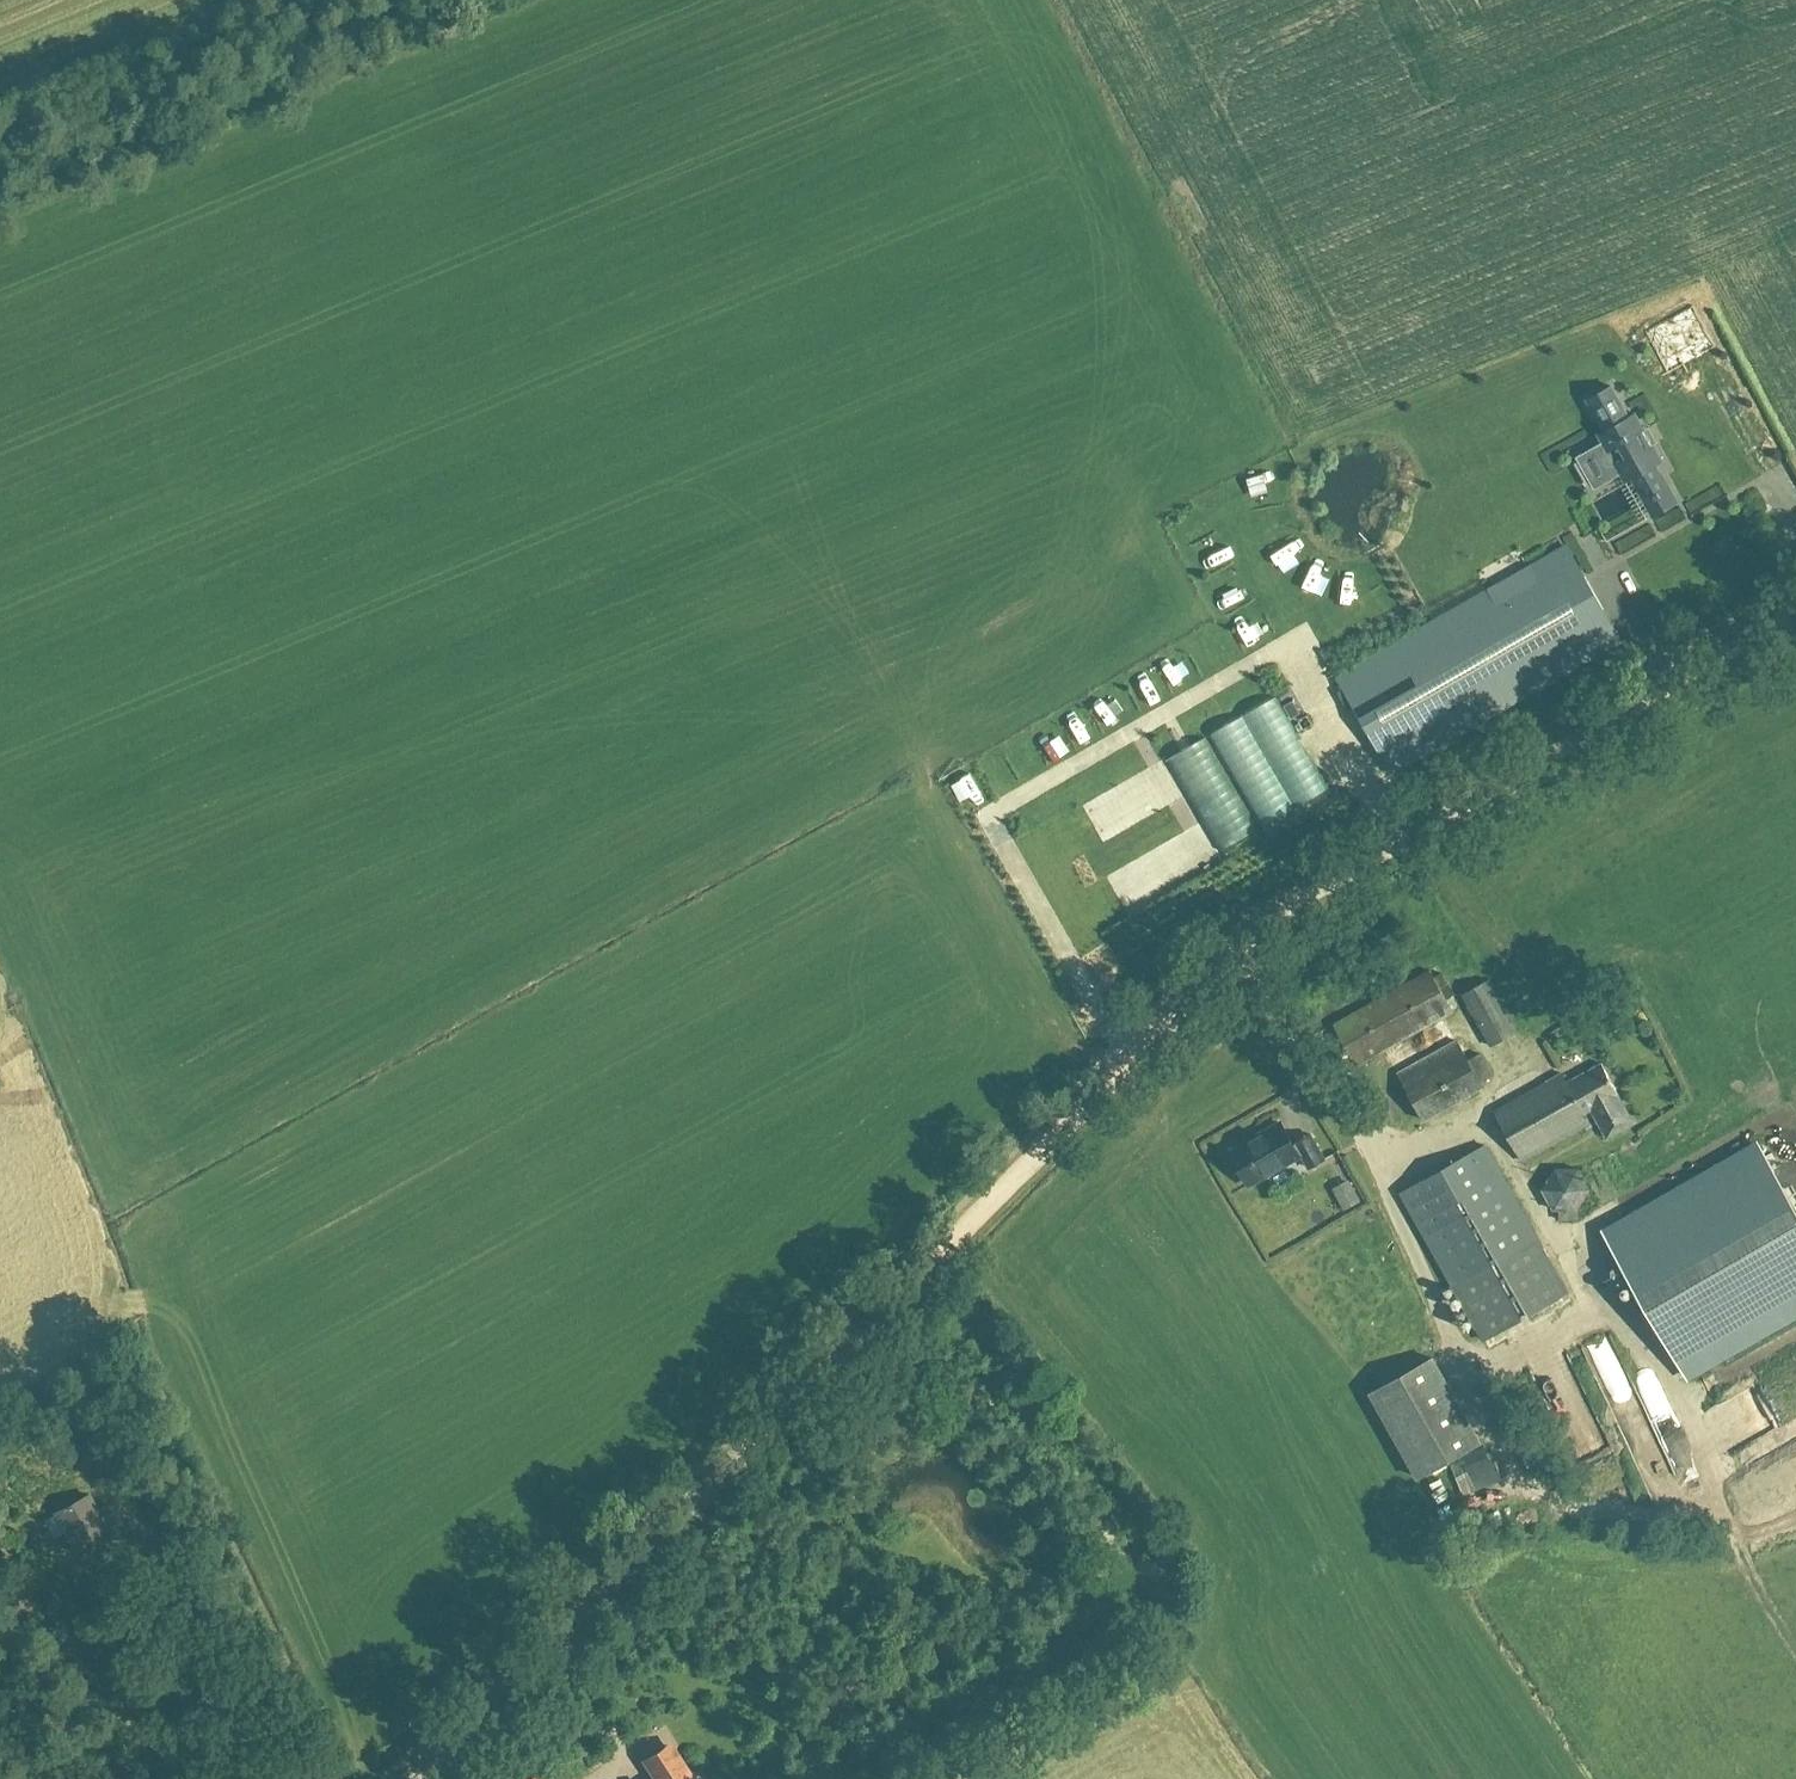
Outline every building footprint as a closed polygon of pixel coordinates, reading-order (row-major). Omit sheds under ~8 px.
[(1717,341),(1694,300),(1652,324),(1664,344),(1685,332),(1697,353),(1717,341)] [(1670,487),(1656,463),(1663,459),(1654,444),(1653,445),(1645,430),(1646,430),(1637,413),(1631,417),(1613,386),(1588,400),(1606,431),(1599,434),(1603,441),(1604,443),(1594,449),(1610,478),(1621,472),(1621,473),(1626,481),(1632,477),(1646,501),(1646,500),(1669,487),(1670,487)] [(1567,546),(1338,676),(1392,771),(1621,641),(1567,546)] [(1452,1011),(1445,999),(1456,994),(1443,973),(1434,977),(1430,970),(1334,1023),(1356,1064),(1452,1011)] [(1516,1032),(1488,980),(1462,994),(1490,1046),(1516,1032)] [(1480,1053),(1468,1060),(1457,1041),(1397,1074),(1423,1119),(1482,1086),(1480,1082),(1493,1075),(1480,1053)] [(1495,1110),(1523,1160),(1590,1123),(1585,1114),(1592,1110),(1606,1136),(1633,1121),(1601,1063),(1567,1082),(1562,1073),(1495,1110)] [(1309,1168),(1324,1159),(1310,1134),(1295,1143),(1295,1144),(1293,1145),(1280,1123),(1230,1152),(1250,1185),(1299,1156),(1301,1154),(1309,1168)] [(1759,1144),(1604,1232),(1686,1374),(1795,1311),(1795,1208),(1759,1144)] [(1486,1146),(1402,1192),(1485,1340),(1568,1294),(1486,1146)] [(1356,1178),(1339,1188),(1351,1208),(1368,1198),(1356,1178)] [(1418,1478),(1481,1443),(1433,1357),(1370,1392),(1418,1478)] [(107,1525),(90,1495),(57,1514),(74,1545),(100,1530),(104,1537),(112,1532),(108,1525),(107,1525)] [(1521,1551),(1522,1564),(1547,1562),(1546,1549),(1521,1551)] [(677,1759),(654,1775),(656,1778),(691,1778),(677,1759)]
